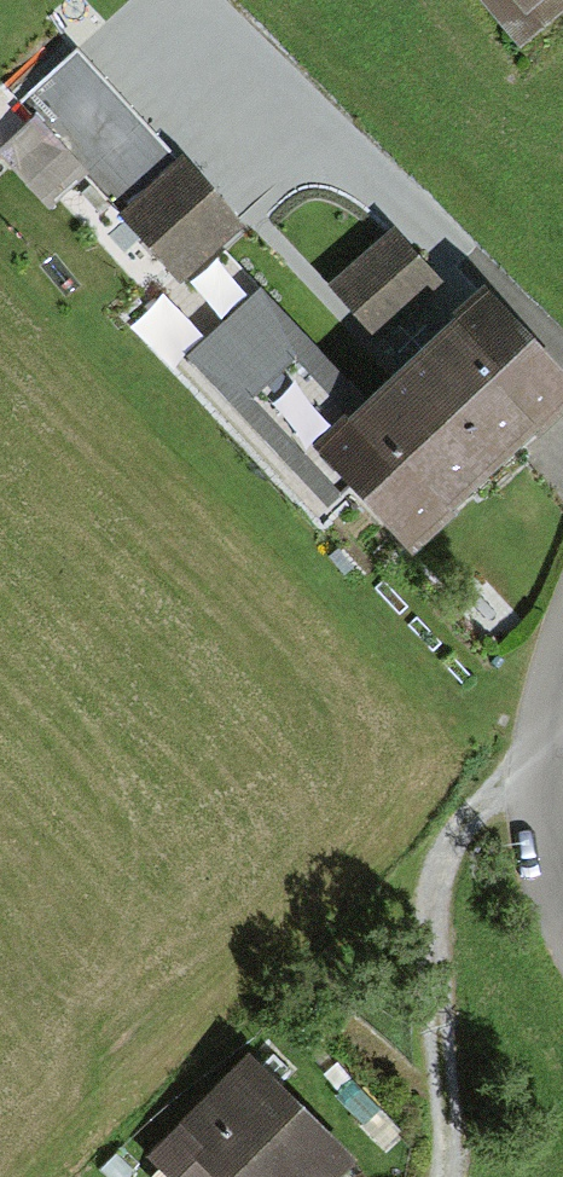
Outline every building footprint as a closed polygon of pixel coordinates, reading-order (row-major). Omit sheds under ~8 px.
[(521,55),(562,22),(562,0),(477,0),(521,55)] [(15,109),(182,291),(243,235),(76,54),(15,109)] [(391,236),(328,294),(372,341),(435,283),(391,236)] [(311,470),(372,413),(261,294),(186,364),(329,517),(343,504),(311,470)] [(485,308),(372,413),(311,470),(343,504),(411,576),(562,434),(562,391),(485,308)] [(362,1147),(248,1040),(147,1148),(178,1176),(334,1176),(362,1147)]
